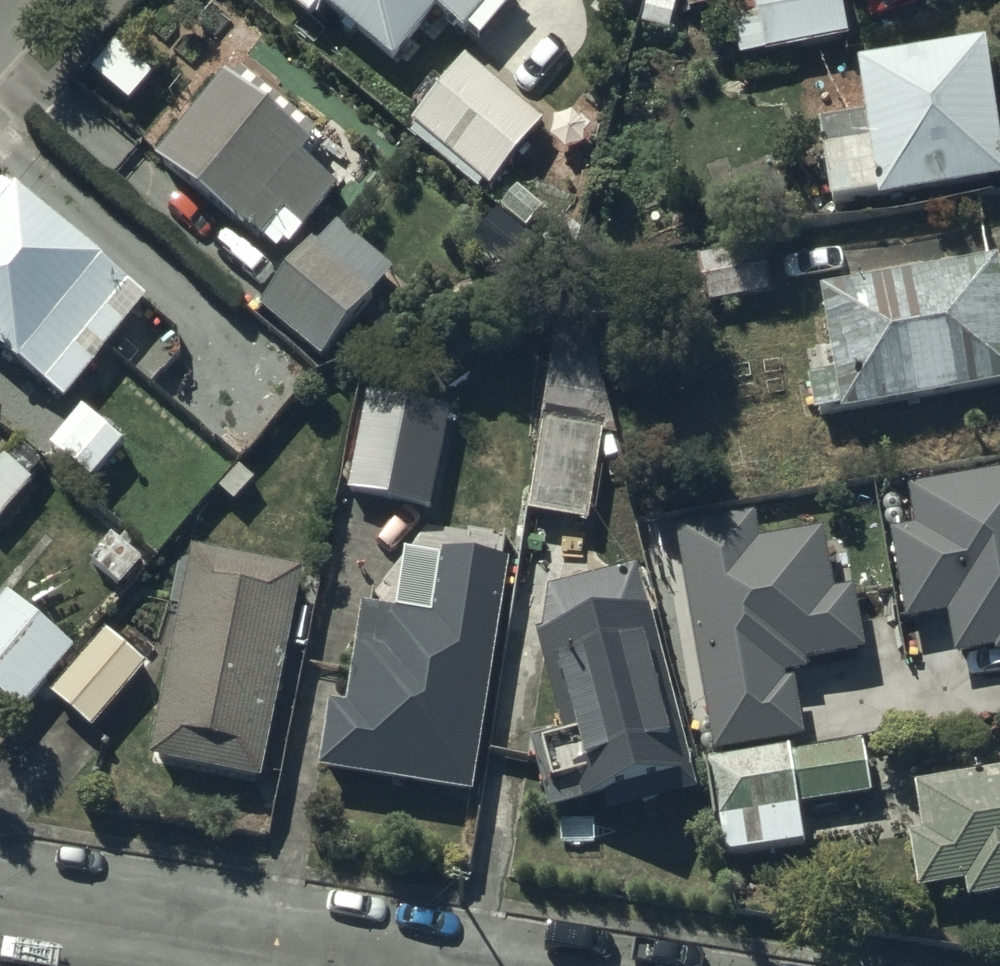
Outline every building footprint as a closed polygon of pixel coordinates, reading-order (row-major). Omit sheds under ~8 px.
[(272,0),(311,32),(321,21),(394,82),(439,27),(462,46),(500,0),(273,0),(272,0)] [(738,64),(844,50),(838,0),(730,0),(738,64)] [(861,79),(872,155),(826,162),(834,217),(877,210),(878,217),(999,198),(999,151),(986,60),(861,79)] [(543,134),(467,69),(413,133),(490,197),(543,134)] [(318,143),(241,84),(231,98),(224,92),(155,181),(248,253),(254,245),(277,263),(284,254),(290,259),(336,199),(301,172),(310,160),(306,157),(318,143)] [(0,200),(0,366),(62,414),(121,338),(103,324),(124,296),(0,200)] [(374,305),(314,257),(263,321),(322,369),(374,305)] [(766,269),(702,276),(706,310),(678,313),(682,353),(760,344),(755,306),(770,304),(766,269)] [(822,311),(836,394),(811,398),(816,428),(833,425),(834,432),(999,402),(999,290),(998,280),(822,311)] [(559,345),(529,521),(592,532),(622,355),(559,345)] [(449,422),(370,405),(349,506),(428,523),(449,422)] [(81,421),(49,459),(92,496),(125,459),(81,421)] [(33,489),(6,466),(0,473),(0,528),(33,489)] [(907,634),(948,629),(953,668),(999,662),(999,486),(914,497),(920,541),(896,544),(907,634)] [(757,528),(680,541),(717,766),(805,752),(794,689),(806,687),(804,674),(865,664),(855,605),(832,609),(822,546),(761,556),(757,528)] [(264,797),(302,587),(191,567),(153,777),(264,797)] [(550,648),(537,650),(564,748),(532,757),(552,829),(577,823),(581,836),(696,804),(636,587),(551,611),(550,648)] [(8,605),(0,615),(0,708),(17,723),(72,658),(8,605)] [(330,719),(319,785),(472,810),(503,618),(437,607),(432,634),(366,623),(350,722),(330,719)] [(143,679),(106,647),(52,711),(89,742),(143,679)] [(863,758),(718,774),(728,866),(801,858),(796,819),(868,811),(863,758)] [(919,803),(925,852),(914,853),(920,903),(965,898),(968,915),(999,911),(999,790),(919,803)]
